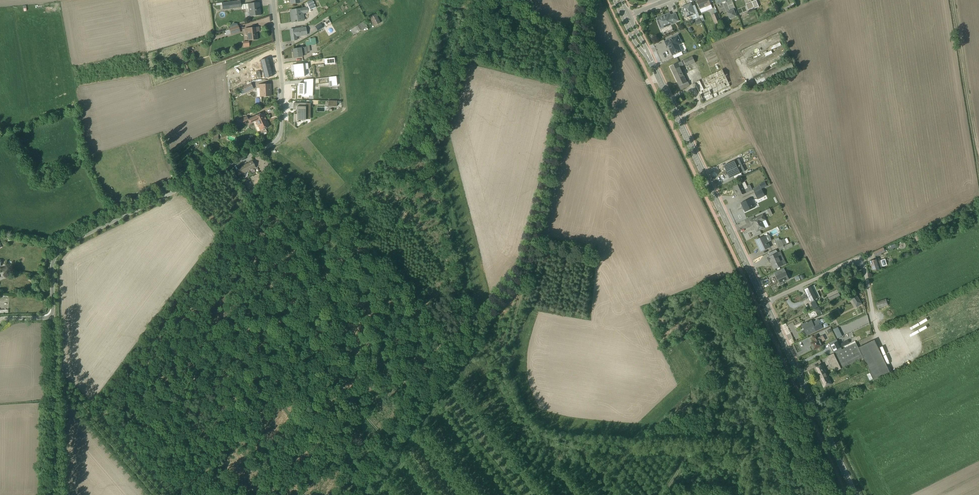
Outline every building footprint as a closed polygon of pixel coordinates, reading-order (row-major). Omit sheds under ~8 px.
[(696,1),(701,13),(712,9),(710,3),(712,2),(712,0),(700,0),(696,1)] [(756,0),(745,4),(748,10),(754,8),(759,7),(756,0)] [(249,16),(249,17),(260,15),(259,2),(241,5),(240,1),(221,3),(222,10),(241,8),(241,10),(248,9),(249,13),(248,13),(248,16),(249,16)] [(314,1),(307,4),(311,11),(317,8),(314,1)] [(683,11),(681,11),(683,17),(684,16),(685,18),(691,16),(693,20),(699,17),(694,5),(692,6),(691,3),(681,7),(683,11)] [(305,21),(304,15),(308,15),(308,9),(290,11),(291,23),(305,21)] [(733,9),(726,12),(729,19),(736,17),(733,9)] [(378,12),(372,15),(378,26),(384,23),(378,12)] [(674,24),(674,23),(679,21),(675,14),(670,16),(669,13),(656,19),(660,30),(674,24)] [(721,23),(717,14),(712,15),(716,25),(721,23)] [(367,27),(364,23),(349,32),(352,37),(367,27)] [(322,24),(316,28),(318,33),(325,29),(322,24)] [(229,30),(225,31),(226,35),(230,34),(231,36),(240,33),(238,26),(229,29),(229,30)] [(257,40),(256,32),(259,32),(258,27),(244,29),(245,33),(247,33),(248,41),(257,40)] [(306,27),(290,30),(291,41),(297,40),(301,38),(300,36),(307,36),(306,27)] [(682,51),(679,46),(682,44),(678,35),(664,42),(667,47),(668,46),(670,51),(669,52),(671,56),(682,51)] [(305,47),(292,49),(294,58),(302,57),(302,55),(307,54),(307,52),(310,52),(309,45),(316,45),(315,38),(308,39),(308,41),(305,42),(305,47)] [(772,51),(747,61),(748,65),(774,55),(772,51)] [(692,56),(670,67),(680,90),(689,86),(688,82),(687,83),(680,67),(686,65),(687,67),(695,63),(692,56)] [(273,76),(268,58),(260,60),(264,78),(273,76)] [(303,70),(308,70),(307,64),(297,65),(293,65),(293,69),(294,78),(304,77),(303,70)] [(758,83),(782,74),(780,67),(756,76),(758,83)] [(722,69),(694,83),(704,102),(718,96),(716,93),(730,86),(722,69)] [(304,84),(298,84),(298,95),(302,95),(302,97),(308,97),(308,96),(312,96),(313,81),(304,80),(304,84)] [(251,83),(242,88),(243,90),(239,92),(240,94),(242,93),(242,94),(245,93),(254,89),(251,83)] [(269,84),(257,85),(258,88),(259,89),(260,97),(270,96),(269,84)] [(309,120),(310,103),(293,103),(293,110),(297,110),(297,115),(294,114),(294,123),(298,123),(298,122),(305,122),(305,120),(309,120)] [(238,122),(235,123),(237,128),(240,127),(241,127),(249,123),(251,124),(252,123),(253,122),(254,122),(256,122),(256,123),(257,126),(258,126),(260,131),(269,127),(269,126),(266,120),(264,119),(263,118),(265,117),(263,113),(263,112),(248,119),(247,116),(238,121),(237,121),(238,122)] [(723,166),(726,172),(742,165),(739,159),(723,166)] [(241,174),(255,167),(252,161),(238,168),(238,169),(236,170),(238,176),(241,174)] [(742,165),(726,172),(729,179),(745,171),(742,165)] [(238,178),(235,181),(242,191),(246,188),(242,184),(238,178)] [(744,182),(733,187),(738,196),(752,190),(749,185),(746,186),(744,182)] [(752,189),(754,192),(761,189),(766,187),(765,183),(752,189)] [(761,189),(754,192),(757,199),(764,196),(761,189)] [(751,198),(741,203),(745,212),(755,207),(751,198)] [(751,225),(753,225),(757,232),(769,227),(763,214),(749,221),(751,225)] [(765,236),(755,241),(760,252),(770,247),(768,243),(772,241),(768,235),(765,236)] [(786,244),(784,239),(780,241),(779,238),(775,239),(776,242),(775,243),(778,248),(786,244)] [(883,248),(873,253),(875,257),(885,253),(883,248)] [(769,257),(767,258),(769,262),(770,262),(774,270),(786,264),(780,251),(777,253),(776,250),(768,254),(769,257)] [(879,259),(871,262),(874,272),(882,270),(879,259)] [(785,272),(775,276),(779,285),(783,283),(783,282),(789,280),(785,272)] [(814,285),(803,290),(811,305),(816,302),(814,300),(820,297),(814,285)] [(857,296),(852,299),(858,307),(862,304),(857,296)] [(879,310),(888,306),(885,298),(875,303),(879,310)] [(811,321),(802,325),(807,335),(822,328),(821,325),(824,323),(822,319),(819,321),(818,319),(812,322),(811,321)] [(916,334),(925,328),(923,325),(914,331),(916,334)] [(837,327),(832,330),(837,339),(842,336),(837,327)] [(814,341),(811,343),(814,350),(822,346),(820,342),(825,340),(822,336),(818,338),(817,335),(813,337),(814,341)] [(870,382),(890,373),(874,340),(858,347),(856,343),(828,357),(835,371),(863,358),(870,373),(866,374),(870,382)] [(830,346),(833,353),(841,349),(841,348),(850,343),(848,340),(839,344),(838,342),(830,346)] [(823,364),(815,368),(824,388),(832,384),(823,364)]
